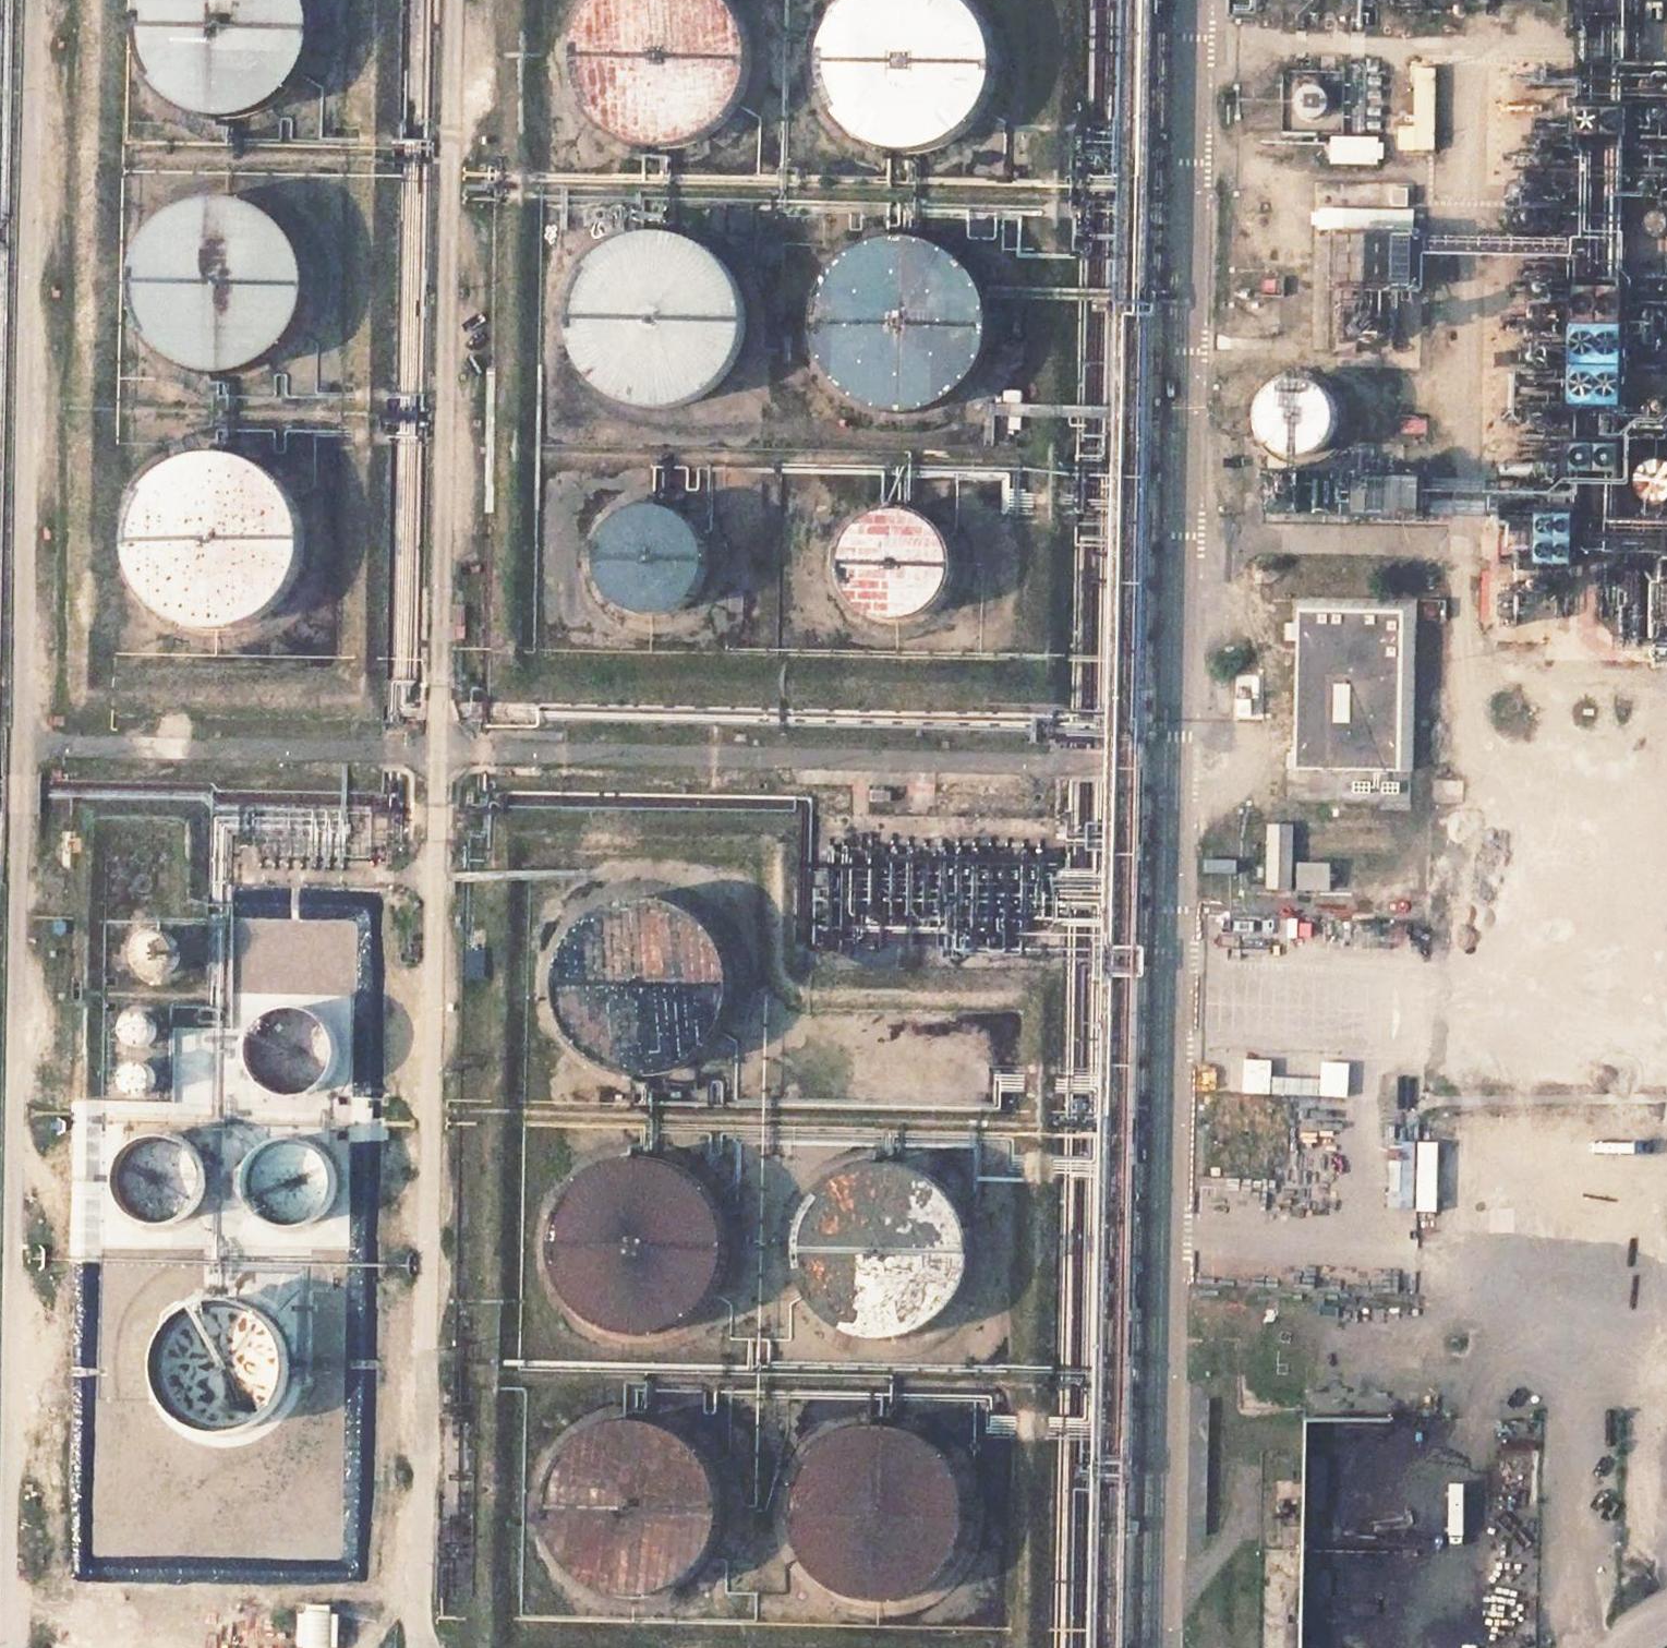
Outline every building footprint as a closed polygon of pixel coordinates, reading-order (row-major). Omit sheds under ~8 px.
[(316,20),(315,12),(311,0),(145,0),(144,3),(141,16),(141,29),(142,42),(145,54),(149,66),(156,77),(164,87),(173,96),(184,104),(195,109),(207,113),(220,116),(235,116),(249,113),(263,109),(276,102),(288,93),(298,82),(306,70),(312,56),(315,42),(316,27),(316,20)] [(601,6),(594,17),(588,28),(584,40),(582,52),(582,64),(583,77),(587,89),(592,100),(598,110),(607,120),(616,128),(626,135),(638,140),(650,143),(664,145),(678,144),(692,141),(705,136),(717,128),(728,119),(736,108),(743,95),(748,82),(751,68),(751,54),(749,40),(744,26),(738,14),(729,3),(726,0),(607,0),(601,6)] [(836,22),(830,34),(827,46),(825,59),(826,72),(828,85),(833,98),(839,109),(847,119),(857,128),(868,136),(880,141),(892,145),(905,146),(918,146),(931,143),(944,139),(955,132),(965,124),(974,115),(982,104),(987,92),(991,79),(992,66),(992,53),(989,40),(985,28),(978,16),(970,6),(964,0),(854,0),(852,1),(843,11),(836,22)] [(1590,65),(1553,65),(1553,88),(1574,88),(1574,113),(1534,113),(1533,177),(1490,176),(1489,227),(1425,226),(1425,207),(1281,206),(1280,310),(1326,310),(1325,351),(1404,352),(1404,292),(1424,292),(1424,260),(1516,261),(1515,355),(1486,355),(1485,433),(1517,433),(1517,452),(1496,458),(1495,476),(1270,469),(1268,524),(1427,529),(1459,511),(1507,510),(1508,612),(1616,612),(1617,649),(1645,649),(1645,678),(1666,678),(1666,397),(1635,397),(1635,345),(1666,345),(1666,199),(1666,180),(1666,53),(1641,53),(1642,4),(1666,4),(1666,0),(1590,0),(1590,65)] [(301,317),(305,305),(307,293),(308,281),(306,269),(303,257),(298,246),(291,235),(284,226),(274,218),(264,212),(253,206),(241,203),(229,201),(217,201),(205,203),(191,208),(179,214),(168,223),(158,233),(151,245),(145,258),(142,271),(140,285),(142,299),(145,313),(151,325),(159,337),(168,347),(179,356),(192,362),(205,366),(219,368),(233,368),(247,365),(260,360),(270,354),(280,347),(289,338),(296,328),(301,317)] [(704,400),(711,396),(714,393),(724,385),(732,375),(738,364),(743,352),(747,339),(748,327),(747,314),(745,301),(740,289),(735,278),(727,267),(718,258),(708,250),(696,244),(684,240),(672,237),(657,237),(643,238),(628,243),(615,249),(603,258),(593,268),(585,280),(578,293),(574,307),(573,322),(573,337),(577,351),(582,364),(590,377),(600,388),(611,397),(624,404),(638,409),(652,412),(667,412),(680,410),(692,406),(704,400)] [(843,270),(835,280),(830,291),(825,303),(823,315),(822,327),(824,339),(827,351),(831,363),(838,373),(846,383),(855,391),(865,398),(876,404),(888,407),(902,409),(916,409),(930,406),(943,401),(955,394),(966,385),(975,374),(983,362),(988,349),(991,335),(991,321),(989,307),(985,293),(979,281),(970,269),(960,260),(949,252),(936,246),(922,242),(908,240),(896,241),(884,244),(872,248),(861,254),(851,261),(843,270)] [(280,601),(290,590),(297,578),(302,564),(305,551),(305,537),(303,523),(299,509),(293,497),(284,485),(274,476),(262,468),(249,462),(236,458),(222,457),(209,458),(197,460),(186,464),(175,470),(165,478),(157,487),(149,497),(144,508),(140,519),(137,531),(137,544),(138,556),(141,568),(146,579),(152,590),(160,599),(169,608),(180,614),(191,620),(203,623),(217,625),(231,625),(244,622),(258,617),(270,610),(280,601)] [(711,582),(713,573),(714,563),(714,554),(711,544),(707,536),(702,528),(696,521),(688,515),(680,510),(671,507),(661,506),(652,506),(643,507),(635,510),(628,514),(621,519),(615,524),(610,531),(606,538),(603,546),(601,554),(600,562),(601,571),(603,579),(606,587),(610,594),(615,601),(621,606),(628,611),(635,615),(643,618),(651,619),(661,620),(670,618),(679,615),(688,611),(695,605),(702,598),(707,590),(711,582)] [(953,567),(952,558),(951,551),(948,544),(944,537),(939,530),(933,525),(926,520),(919,517),(912,514),(904,513),(888,513),(880,515),(872,519),(864,524),(857,531),(852,538),(848,546),(845,555),(844,564),(844,573),(845,582),(849,591),(853,599),(859,606),(866,612),(874,616),(883,620),(892,622),(901,622),(910,621),(919,618),(927,614),(933,609),(939,604),(944,597),(948,590),(951,583),(953,575),(953,567)] [(1404,618),(1274,613),(1271,767),(1400,769),(1404,618)] [(1294,827),(1269,827),(1269,891),(1293,891),(1294,827)] [(148,848),(145,848),(142,849),(140,851),(139,853),(141,859),(146,861),(148,861),(152,857),(153,854),(152,851),(150,849),(148,848)] [(146,875),(142,874),(138,875),(135,878),(134,881),(134,885),(135,888),(138,891),(142,892),(145,892),(149,890),(151,887),(152,883),(151,879),(149,876),(146,875)] [(687,1068),(700,1061),(711,1051),(721,1039),(728,1026),(733,1012),(736,998),(737,983),(734,968),(730,953),(723,940),(714,928),(703,918),(690,910),(677,904),(662,900),(647,899),(634,900),(621,902),(609,907),(598,913),(587,922),(578,931),(571,942),(565,953),(560,966),(558,979),(558,992),(559,1005),(563,1017),(568,1029),(575,1041),(583,1051),(593,1059),(604,1067),(616,1072),(628,1076),(643,1078),(658,1077),(673,1074),(687,1068)] [(277,932),(272,931),(266,932),(261,935),(258,940),(257,946),(259,952),(263,956),(268,959),(274,959),(280,957),(284,952),(286,947),(285,941),(282,936),(277,932)] [(140,952),(140,961),(141,964),(147,972),(152,975),(161,976),(168,975),(177,969),(180,963),(181,956),(180,949),(177,943),(174,940),(169,936),(162,935),(155,935),(150,938),(143,944),(140,952)] [(331,939),(325,938),(320,939),(316,943),(313,948),(313,953),(315,958),(319,962),(324,964),(329,964),(334,961),(338,957),(339,952),(338,946),(335,942),(331,939)] [(313,1091),(324,1085),(328,1081),(336,1070),(338,1064),(340,1051),(338,1039),(333,1027),(329,1022),(319,1014),(308,1009),(301,1007),(288,1008),(281,1010),(274,1013),(268,1017),(263,1023),(259,1029),(256,1035),(254,1042),(253,1049),(253,1057),(255,1064),(257,1071),(261,1077),(266,1082),(272,1087),(278,1091),(285,1093),(292,1094),(299,1095),(307,1093),(313,1091)] [(145,1016),(139,1016),(134,1018),(129,1023),(127,1029),(128,1035),(131,1040),(136,1044),(142,1045),(147,1044),(152,1040),(155,1035),(156,1029),(155,1023),(151,1019),(145,1016)] [(147,1066),(141,1065),(135,1066),(131,1070),(128,1075),(128,1081),(129,1086),(133,1090),(139,1093),(145,1093),(150,1090),(154,1086),(155,1080),(155,1074),(152,1069),(147,1066)] [(135,1152),(130,1157),(127,1162),(122,1174),(121,1181),(122,1194),(124,1200),(130,1211),(140,1220),(151,1226),(157,1228),(165,1228),(172,1228),(179,1226),(186,1223),(192,1219),(198,1214),(203,1208),(206,1202),(209,1195),(210,1187),(210,1180),(208,1173),(206,1166),(202,1159),(197,1153),(192,1148),(186,1145),(179,1142),(171,1140),(158,1140),(145,1144),(135,1152)] [(268,1152),(263,1157),(259,1162),(256,1167),(252,1179),(252,1192),(256,1205),(263,1215),(267,1220),(272,1224),(284,1229),(297,1230),(304,1230),(311,1228),(318,1224),(324,1220),(329,1215),(333,1209),(337,1202),(339,1195),(340,1188),(339,1181),(338,1173),(335,1166),(331,1160),(326,1155),(320,1150),(314,1146),(307,1144),(300,1143),(292,1143),(285,1144),(279,1146),(268,1152)] [(722,1211),(716,1200),(708,1189),(699,1180),(688,1173),(676,1167),(664,1163),(651,1161),(638,1161),(624,1163),(610,1167),(596,1174),(585,1182),(574,1193),(566,1205),(560,1219),(556,1233),(554,1248),(556,1262),(559,1277),(565,1290),(573,1303),(583,1314),(594,1323),(607,1330),(621,1335),(636,1337),(651,1337),(665,1334),(678,1330),(689,1324),(700,1317),(709,1307),(717,1297),(723,1286),(727,1274),(730,1261),(731,1248),(730,1235),(727,1223),(722,1211)] [(813,1295),(821,1307),(832,1318),(843,1327),(857,1334),(871,1338),(885,1340),(900,1340),(915,1337),(927,1333),(938,1327),(949,1319),(958,1310),(965,1299),(972,1288),(976,1276),(978,1263),(979,1250),(978,1237),(975,1225),(970,1213),(963,1201),(955,1191),(946,1183),(935,1176),(923,1170),(911,1166),(898,1164),(885,1164),(870,1166),(856,1171),(843,1178),(831,1187),(821,1197),(813,1210),(807,1223),(803,1237),(802,1252),(803,1267),(807,1281),(813,1295)] [(276,1322),(268,1315),(260,1310),(252,1306),(242,1303),(233,1301),(223,1301),(212,1303),(202,1306),(192,1311),(183,1318),(176,1326),(170,1335),(165,1345),(162,1356),(161,1367),(162,1378),(165,1389),(170,1399),(176,1408),(183,1416),(192,1423),(202,1428),(212,1431),(223,1433),(234,1433),(245,1431),(254,1427),(263,1423),(270,1417),(277,1410),(283,1402),(288,1394),(291,1385),(293,1375),(293,1366),(292,1356),(290,1347),(286,1338),(282,1329),(276,1322)] [(683,1437),(670,1431),(656,1426),(642,1424),(629,1424),(617,1427),(605,1430),(593,1436),(583,1443),(573,1452),(566,1462),(559,1473),(554,1485),(551,1497),(550,1510),(551,1522),(554,1535),(558,1547),(564,1558),(572,1568),(581,1577),(591,1584),(602,1590),(614,1595),(629,1597),(643,1597),(657,1595),(671,1591),(684,1584),(695,1575),(705,1564),(713,1552),(719,1539),(723,1525),(724,1510),(722,1496),(719,1482),(713,1469),(705,1457),(695,1446),(683,1437)] [(937,1442),(924,1434),(910,1429),(896,1426),(881,1426),(869,1427),(856,1431),(845,1436),(834,1443),(824,1451),(816,1461),(809,1472),(804,1483),(800,1496),(798,1509),(799,1521),(801,1534),(805,1546),(810,1558),(818,1568),(826,1578),(836,1586),(848,1592),(859,1597),(872,1600),(887,1601),(901,1600),(915,1596),(929,1590),(941,1582),(951,1571),(960,1560),(967,1547),(971,1533),(973,1518),(973,1503),(970,1489),(965,1475),(957,1463),(948,1451),(937,1442)]
